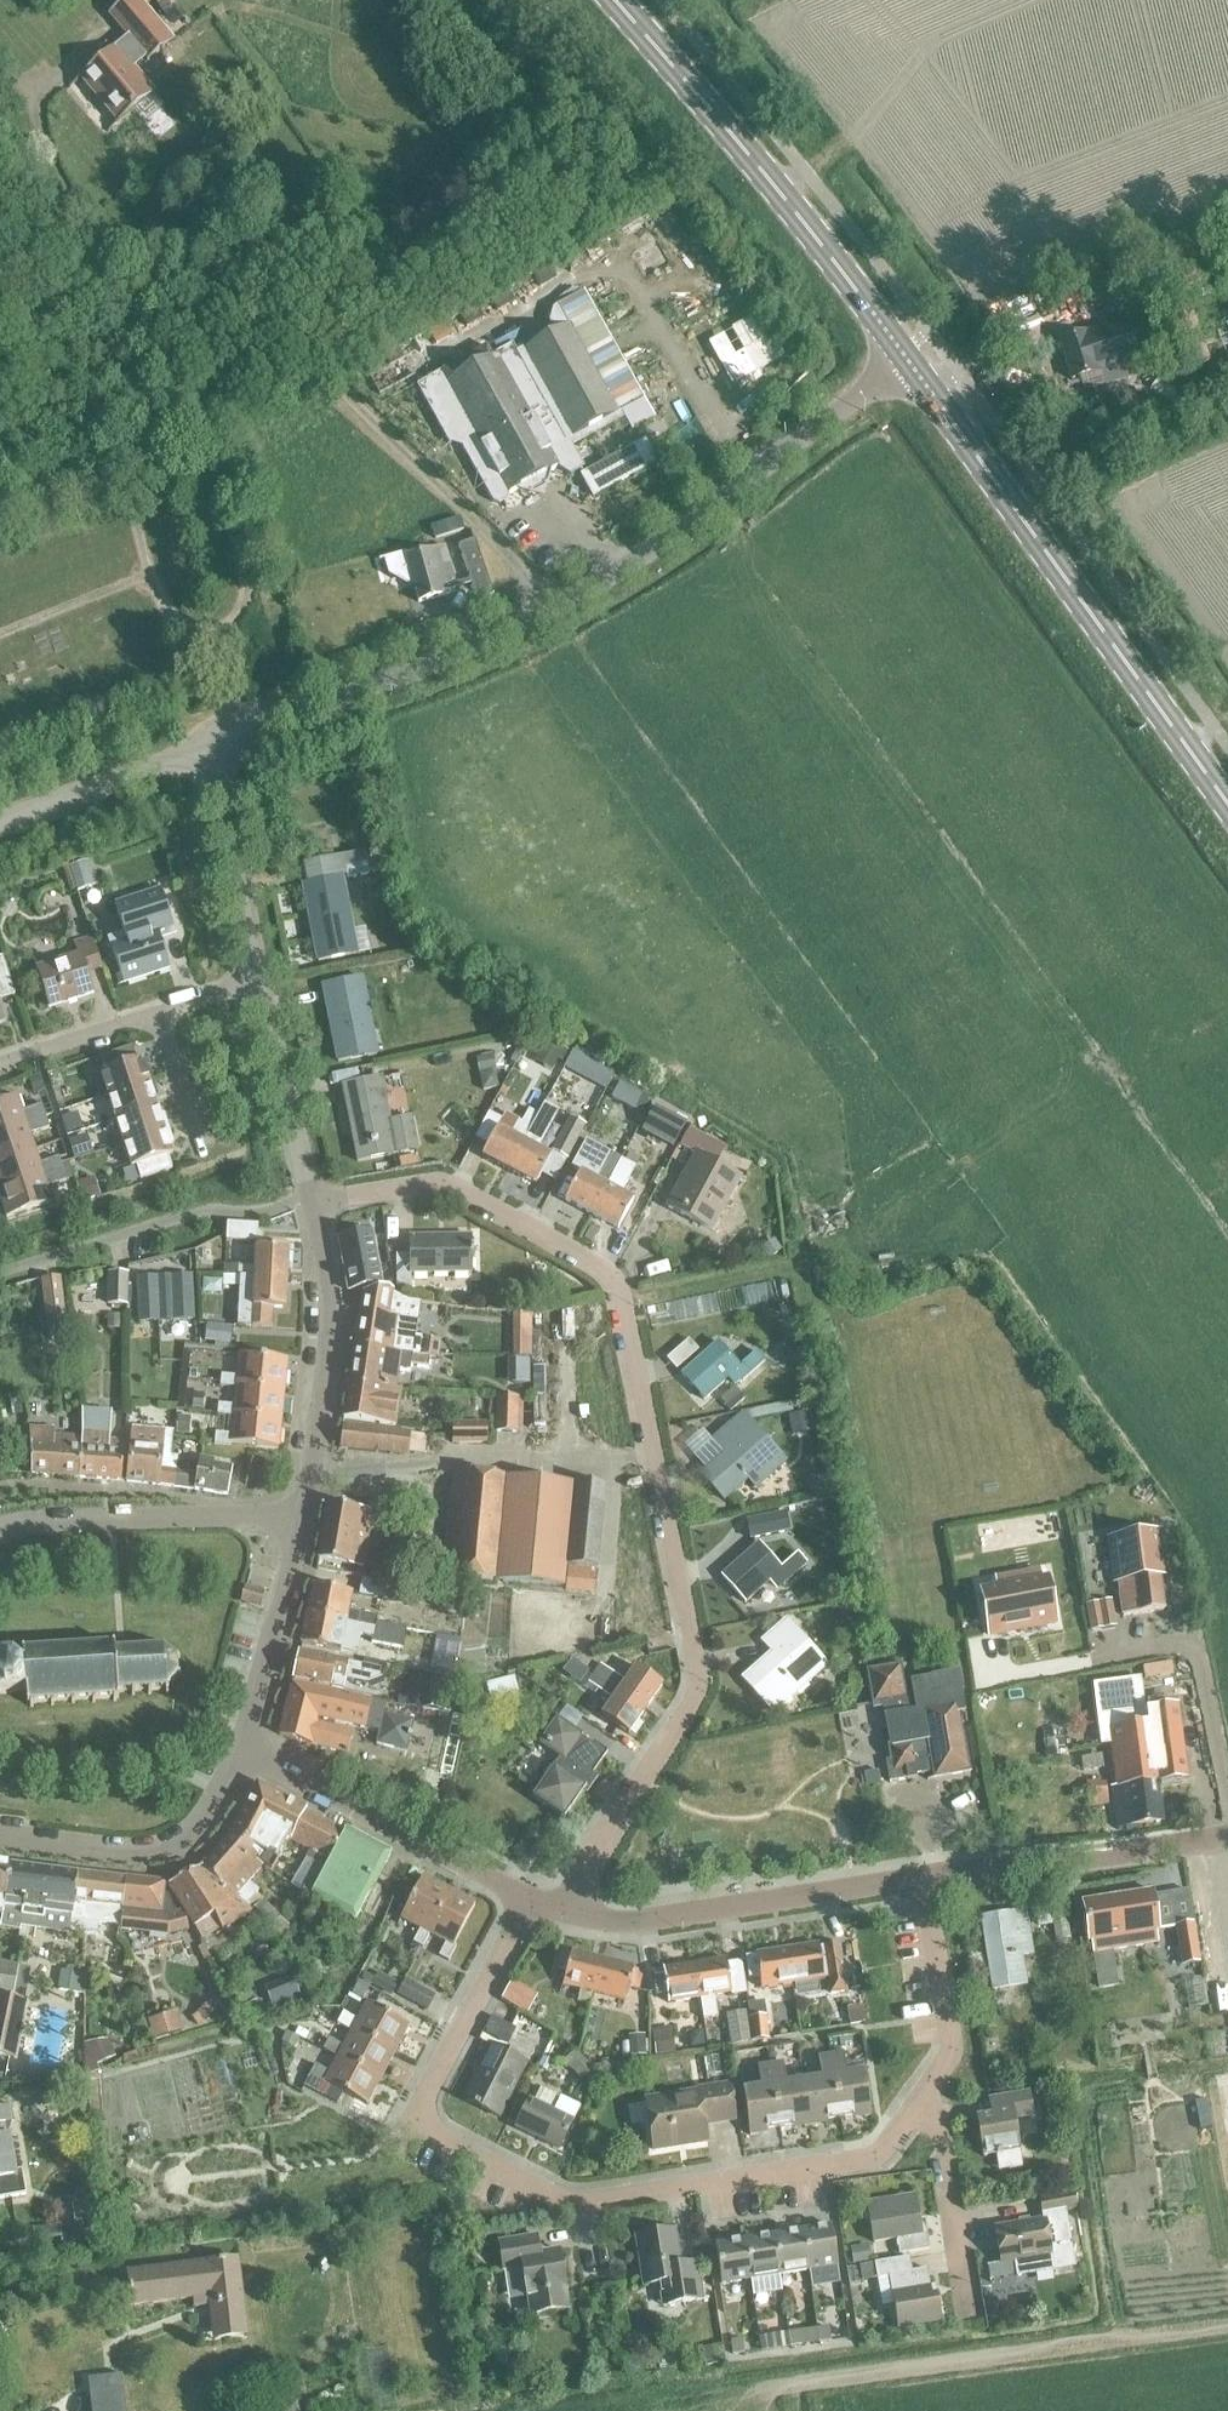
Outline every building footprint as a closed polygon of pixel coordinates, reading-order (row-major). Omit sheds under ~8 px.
[(146,62),(171,40),(137,0),(124,0),(105,16),(128,42),(115,54),(111,49),(77,77),(116,123),(148,95),(128,71),(143,58),(146,62)] [(158,9),(165,16),(177,6),(171,0),(168,0),(158,9)] [(631,431),(655,418),(584,291),(553,308),(548,322),(554,333),(523,351),(522,349),(515,353),(511,345),(491,357),(486,347),(416,386),(449,444),(457,440),(492,503),(499,505),(507,501),(508,494),(519,488),(526,490),(544,480),(546,473),(558,466),(570,475),(584,467),(572,446),(624,418),(631,431)] [(1170,316),(1182,349),(1198,343),(1186,310),(1170,316)] [(1085,386),(1101,380),(1098,371),(1119,364),(1108,327),(1059,342),(1071,380),(1082,376),(1085,386)] [(1125,350),(1130,368),(1149,362),(1144,344),(1125,350)] [(1195,350),(1211,394),(1225,389),(1209,345),(1195,350)] [(650,450),(643,454),(638,445),(581,476),(593,497),(656,462),(650,450)] [(469,591),(485,599),(493,595),(474,540),(458,546),(472,586),(469,591)] [(445,586),(454,583),(444,548),(408,558),(407,553),(388,558),(393,575),(406,582),(412,580),(418,603),(443,596),(439,584),(444,582),(445,586)] [(346,875),(346,878),(370,873),(368,863),(366,852),(302,864),(306,886),(303,887),(317,962),(357,955),(342,876),(346,875)] [(68,867),(76,892),(99,884),(91,860),(68,867)] [(368,863),(370,873),(377,872),(375,861),(368,862),(368,863)] [(111,946),(123,984),(169,969),(157,933),(172,928),(160,890),(114,905),(126,941),(111,946)] [(36,968),(48,1008),(94,993),(87,973),(101,968),(91,937),(74,943),(77,954),(36,968)] [(14,996),(2,957),(0,958),(0,1001),(14,996)] [(322,986),(337,1063),(376,1054),(361,978),(322,986)] [(533,1061),(556,1073),(568,1049),(545,1038),(533,1061)] [(108,1096),(153,1082),(150,1072),(145,1070),(144,1070),(141,1059),(136,1061),(132,1047),(100,1057),(105,1071),(100,1072),(108,1096)] [(409,1118),(390,1122),(381,1078),(342,1086),(357,1162),(396,1154),(394,1145),(414,1141),(409,1118)] [(116,1120),(156,1107),(153,1097),(154,1097),(156,1092),(153,1082),(108,1096),(116,1120)] [(649,1100),(619,1083),(611,1098),(641,1115),(649,1100)] [(45,1117),(41,1105),(22,1112),(17,1096),(0,1102),(0,1132),(45,1117)] [(123,1143),(168,1129),(165,1119),(160,1117),(159,1117),(156,1107),(116,1120),(123,1143)] [(655,1108),(642,1131),(672,1147),(685,1124),(655,1108)] [(508,1172),(538,1117),(528,1112),(521,1126),(529,1130),(522,1143),(496,1129),(481,1157),(508,1172)] [(34,1150),(30,1135),(49,1129),(45,1117),(0,1132),(0,1161),(34,1150)] [(538,1117),(508,1172),(534,1186),(549,1157),(534,1149),(541,1137),(540,1135),(547,1122),(538,1117)] [(551,1153),(565,1160),(583,1126),(569,1119),(551,1153)] [(691,1139),(715,1153),(723,1141),(699,1127),(691,1139)] [(168,1129),(123,1143),(131,1168),(135,1166),(140,1180),(172,1170),(167,1156),(171,1155),(168,1144),(169,1144),(171,1139),(168,1129)] [(640,1149),(631,1145),(625,1156),(634,1160),(640,1149)] [(62,1169),(58,1158),(39,1164),(34,1150),(0,1161),(0,1190),(62,1169)] [(718,1202),(721,1203),(736,1176),(696,1155),(667,1208),(704,1228),(718,1202)] [(612,1175),(620,1161),(611,1156),(603,1170),(612,1175)] [(606,1187),(590,1216),(617,1230),(623,1219),(636,1226),(652,1195),(651,1195),(666,1166),(651,1158),(636,1187),(637,1187),(630,1200),(619,1195),(634,1169),(620,1161),(612,1175),(605,1187),(606,1187)] [(0,1190),(0,1202),(5,1218),(52,1203),(47,1187),(66,1181),(62,1169),(0,1190)] [(606,1187),(605,1187),(579,1173),(564,1201),(590,1216),(606,1187)] [(225,1241),(257,1243),(258,1226),(226,1224),(225,1241)] [(348,1291),(382,1285),(371,1232),(337,1239),(348,1291)] [(396,1256),(396,1290),(411,1290),(410,1275),(470,1274),(470,1237),(410,1238),(410,1256),(396,1256)] [(224,1276),(286,1279),(288,1249),(256,1247),(255,1267),(224,1265),(224,1276)] [(108,1305),(126,1306),(127,1276),(108,1276),(108,1305)] [(191,1320),(190,1276),(171,1277),(173,1321),(191,1320)] [(285,1309),(286,1279),(224,1276),(223,1285),(239,1286),(237,1325),(271,1327),(272,1308),(285,1309)] [(40,1280),(48,1339),(68,1336),(61,1277),(40,1280)] [(156,1278),(137,1279),(139,1322),(158,1321),(156,1278)] [(402,1355),(437,1356),(440,1342),(421,1339),(421,1337),(414,1336),(419,1304),(407,1303),(403,1298),(393,1291),(387,1288),(364,1293),(361,1312),(359,1312),(354,1348),(402,1355)] [(205,1341),(231,1344),(233,1327),(207,1324),(205,1341)] [(512,1357),(531,1358),(531,1329),(512,1328),(512,1357)] [(756,1353),(739,1369),(717,1344),(680,1376),(703,1401),(731,1376),(739,1385),(764,1363),(756,1353)] [(437,1357),(437,1356),(402,1355),(354,1348),(348,1383),(394,1391),(398,1369),(410,1371),(411,1364),(428,1367),(430,1356),(437,1357)] [(220,1383),(283,1389),(286,1360),(239,1355),(237,1377),(221,1375),(220,1383)] [(281,1418),(283,1389),(220,1383),(219,1386),(235,1388),(234,1406),(218,1404),(217,1411),(281,1418)] [(400,1391),(394,1391),(348,1383),(343,1419),(395,1427),(400,1391)] [(496,1431),(516,1432),(517,1398),(498,1397),(496,1431)] [(277,1448),(281,1418),(217,1411),(217,1415),(232,1417),(231,1435),(215,1433),(214,1444),(231,1446),(231,1443),(277,1448)] [(747,1481),(755,1489),(785,1464),(742,1415),(712,1441),(724,1455),(700,1476),(723,1502),(747,1481)] [(452,1424),(452,1443),(486,1443),(486,1423),(452,1424)] [(339,1448),(406,1456),(409,1432),(342,1424),(339,1448)] [(79,1449),(80,1438),(53,1437),(53,1431),(27,1429),(30,1475),(52,1477),(78,1479),(81,1449),(79,1449)] [(107,1442),(107,1434),(82,1432),(82,1439),(80,1438),(79,1449),(81,1449),(78,1479),(120,1482),(123,1443),(107,1442)] [(6,1435),(8,1452),(20,1450),(17,1433),(6,1435)] [(173,1488),(176,1470),(158,1467),(161,1449),(130,1446),(127,1482),(152,1485),(173,1488)] [(176,1470),(173,1488),(197,1491),(227,1497),(230,1470),(211,1467),(212,1462),(197,1460),(196,1473),(176,1470)] [(442,1578),(592,1592),(602,1487),(452,1473),(442,1578)] [(317,1561),(360,1568),(371,1511),(328,1503),(317,1561)] [(1122,1617),(1163,1611),(1159,1578),(1164,1577),(1158,1532),(1109,1538),(1115,1583),(1118,1582),(1122,1617)] [(797,1555),(780,1570),(758,1545),(721,1578),(744,1604),(773,1579),(780,1588),(806,1565),(797,1555)] [(388,1581),(405,1584),(407,1575),(390,1571),(388,1581)] [(1047,1579),(1019,1585),(1018,1577),(996,1581),(997,1589),(980,1592),(988,1636),(1056,1623),(1047,1579)] [(358,1595),(402,1603),(404,1588),(361,1580),(358,1595)] [(307,1614),(375,1628),(377,1617),(347,1611),(351,1592),(313,1584),(307,1614)] [(1085,1605),(1090,1631),(1103,1629),(1098,1603),(1085,1605)] [(368,1659),(375,1628),(307,1614),(300,1644),(368,1659)] [(742,1679),(773,1714),(826,1667),(785,1621),(761,1642),(771,1653),(742,1679)] [(1,1696),(1,1698),(26,1695),(27,1707),(29,1707),(30,1710),(33,1709),(33,1707),(50,1705),(51,1708),(54,1708),(54,1705),(71,1703),(72,1706),(75,1706),(75,1703),(92,1701),(92,1704),(96,1704),(95,1701),(113,1699),(113,1702),(117,1702),(116,1699),(119,1699),(118,1695),(130,1694),(130,1698),(135,1697),(135,1693),(147,1692),(147,1696),(152,1696),(152,1692),(164,1691),(165,1694),(170,1691),(168,1688),(177,1681),(180,1681),(181,1676),(178,1676),(176,1662),(180,1661),(178,1656),(175,1657),(164,1649),(165,1646),(161,1644),(160,1648),(148,1649),(148,1646),(143,1646),(143,1649),(131,1650),(131,1647),(125,1648),(126,1651),(114,1652),(113,1644),(111,1644),(111,1642),(107,1642),(108,1644),(90,1646),(90,1644),(87,1644),(87,1646),(69,1648),(69,1646),(66,1646),(66,1648),(49,1650),(48,1647),(45,1648),(45,1650),(28,1652),(27,1649),(24,1650),(24,1652),(22,1652),(23,1665),(0,1667),(0,1696),(1,1696)] [(331,1677),(356,1682),(359,1665),(299,1653),(293,1680),(330,1686),(331,1677)] [(957,1673),(903,1683),(900,1665),(865,1672),(871,1705),(881,1701),(889,1745),(885,1746),(890,1772),(904,1769),(906,1780),(916,1778),(916,1775),(933,1772),(934,1779),(969,1773),(959,1712),(965,1711),(957,1673)] [(593,1676),(644,1711),(662,1685),(635,1667),(623,1685),(599,1668),(593,1676)] [(627,1737),(644,1711),(593,1676),(587,1684),(599,1693),(612,1702),(600,1718),(627,1737)] [(452,1682),(442,1680),(442,1681),(427,1678),(422,1708),(446,1712),(452,1682)] [(376,1747),(408,1752),(413,1720),(384,1716),(386,1704),(368,1701),(292,1685),(279,1736),(346,1754),(352,1734),(332,1729),(333,1723),(378,1733),(376,1747)] [(1111,1788),(1116,1828),(1162,1823),(1157,1783),(1186,1779),(1176,1707),(1107,1717),(1116,1787),(1111,1788)] [(592,1743),(590,1745),(580,1738),(582,1736),(556,1718),(540,1740),(566,1758),(558,1769),(554,1766),(531,1798),(563,1820),(586,1788),(584,1786),(607,1753),(592,1743)] [(436,1744),(450,1747),(455,1728),(440,1725),(436,1744)] [(1105,1778),(1089,1780),(1087,1762),(1072,1764),(1075,1783),(1085,1781),(1089,1807),(1109,1804),(1105,1778)] [(281,1836),(290,1841),(322,1858),(320,1863),(326,1867),(344,1833),(305,1813),(307,1810),(256,1784),(241,1814),(281,1835),(281,1836)] [(270,1871),(290,1841),(281,1836),(281,1835),(241,1814),(230,1835),(260,1852),(258,1854),(261,1856),(257,1861),(263,1866),(270,1871)] [(344,1833),(326,1867),(310,1897),(355,1921),(390,1853),(346,1830),(344,1833)] [(247,1883),(263,1866),(257,1861),(261,1856),(258,1854),(260,1852),(230,1835),(202,1868),(250,1915),(250,1914),(243,1907),(249,1900),(256,1892),(247,1883)] [(9,1866),(0,1864),(0,1914),(2,1914),(0,1929),(1,1929),(9,1866)] [(70,1928),(78,1874),(9,1866),(1,1929),(21,1931),(20,1937),(26,1938),(27,1926),(68,1932),(68,1927),(70,1928)] [(226,1929),(250,1915),(202,1868),(185,1877),(226,1929)] [(120,1926),(125,1879),(94,1876),(78,1874),(70,1928),(83,1934),(96,1935),(98,1923),(120,1926)] [(221,1932),(226,1929),(185,1877),(168,1886),(193,1928),(200,1940),(206,1937),(199,1925),(206,1920),(213,1932),(219,1928),(221,1932)] [(426,1933),(448,1890),(422,1877),(400,1919),(419,1929),(412,1943),(422,1948),(429,1934),(426,1933)] [(125,1879),(120,1926),(119,1930),(168,1935),(188,1929),(182,1911),(175,1913),(171,1896),(162,1894),(163,1884),(125,1879)] [(426,1933),(429,1934),(445,1943),(438,1957),(447,1962),(455,1947),(453,1945),(474,1904),(448,1890),(426,1933)] [(1152,1892),(1082,1903),(1089,1941),(1117,1938),(1119,1949),(1144,1946),(1142,1934),(1159,1932),(1152,1892)] [(250,1913),(279,1941),(291,1929),(263,1900),(250,1913)] [(1050,1902),(1052,1921),(1070,1919),(1067,1900),(1050,1902)] [(980,1919),(991,1990),(1026,1985),(1021,1956),(1033,1954),(1026,1911),(980,1919)] [(1199,1964),(1192,1925),(1175,1929),(1183,1966),(1199,1964)] [(787,1950),(792,1984),(827,1978),(828,1985),(844,1982),(838,1943),(817,1947),(817,1945),(787,1950)] [(760,1989),(792,1984),(787,1950),(755,1955),(755,1957),(745,1959),(748,1977),(758,1975),(760,1989)] [(593,1993),(602,1960),(571,1953),(571,1954),(561,1952),(556,1970),(566,1973),(563,1985),(593,1993)] [(602,1960),(593,1993),(624,2001),(628,1988),(637,1991),(642,1973),(632,1970),(632,1968),(602,1960)] [(694,1966),(699,1999),(700,1999),(704,2019),(717,2017),(714,1996),(731,1993),(725,1962),(725,1960),(694,1966)] [(9,2058),(16,2026),(17,2027),(29,1966),(19,1964),(19,1967),(12,2000),(7,1999),(5,2005),(0,2004),(0,2056),(9,2058)] [(19,1967),(0,1964),(0,1998),(1,1999),(2,1997),(7,1998),(7,1999),(12,2000),(19,1967)] [(667,2004),(699,1999),(694,1966),(662,1971),(663,1973),(652,1975),(655,1992),(665,1991),(667,2004)] [(57,1990),(84,1995),(83,1975),(60,1970),(57,1990)] [(397,1995),(426,2010),(434,1995),(405,1979),(397,1995)] [(352,2029),(394,2052),(409,2025),(366,2004),(357,2021),(343,2014),(337,2025),(350,2032),(352,2029)] [(147,2020),(153,2040),(183,2032),(177,2011),(147,2020)] [(725,2015),(731,2046),(751,2042),(746,2011),(725,2015)] [(748,2019),(752,2042),(768,2040),(764,2016),(748,2019)] [(380,2078),(394,2052),(352,2029),(350,2032),(343,2046),(329,2039),(323,2051),(337,2059),(338,2055),(380,2078)] [(463,2100),(498,2118),(525,2064),(488,2045),(480,2062),(482,2063),(463,2100)] [(564,2063),(582,2081),(594,2069),(575,2051),(564,2063)] [(831,2055),(840,2116),(863,2113),(863,2117),(870,2116),(863,2072),(847,2075),(844,2053),(831,2055)] [(366,2105),(380,2078),(338,2055),(337,2059),(329,2073),(315,2065),(308,2077),(323,2085),(324,2083),(366,2105)] [(817,2120),(840,2116),(831,2055),(819,2057),(822,2079),(803,2082),(810,2125),(818,2124),(817,2120)] [(810,2125),(803,2082),(787,2085),(784,2064),(769,2066),(779,2127),(803,2123),(804,2126),(810,2125)] [(755,2131),(779,2127),(769,2066),(758,2068),(762,2089),(742,2092),(749,2136),(756,2134),(755,2131)] [(646,2106),(653,2151),(707,2143),(704,2125),(735,2120),(730,2086),(697,2091),(698,2098),(646,2106)] [(40,2092),(43,2107),(65,2103),(62,2088),(40,2092)] [(558,2149),(579,2107),(540,2088),(533,2103),(528,2101),(515,2128),(558,2149)] [(998,2172),(1021,2168),(1013,2120),(1032,2117),(1029,2095),(1000,2100),(1002,2116),(977,2120),(983,2158),(996,2156),(998,2172)] [(13,2123),(10,2106),(0,2107),(0,2125),(13,2123)] [(0,2138),(0,2200),(25,2195),(21,2171),(12,2173),(6,2136),(0,2138)] [(1075,2210),(1072,2195),(1025,2203),(1027,2218),(1075,2210)] [(925,2235),(919,2236),(914,2197),(865,2205),(866,2209),(860,2217),(868,2224),(872,2245),(895,2241),(898,2257),(928,2252),(925,2235)] [(1064,2267),(1056,2218),(995,2228),(1000,2265),(1015,2262),(1017,2274),(1064,2267)] [(801,2232),(808,2272),(837,2267),(830,2227),(801,2232)] [(695,2265),(680,2268),(674,2232),(635,2238),(643,2287),(664,2284),(667,2306),(701,2301),(695,2265)] [(779,2277),(808,2272),(801,2232),(772,2237),(779,2277)] [(750,2282),(779,2277),(772,2237),(744,2241),(750,2282)] [(542,2254),(537,2254),(535,2238),(498,2243),(502,2272),(523,2269),(530,2316),(567,2310),(560,2263),(544,2266),(542,2254)] [(721,2287),(750,2282),(744,2241),(714,2246),(721,2287)] [(213,2339),(247,2334),(237,2258),(126,2272),(131,2306),(192,2298),(193,2306),(209,2305),(213,2339)] [(925,2271),(910,2274),(908,2260),(872,2265),(874,2280),(886,2278),(895,2331),(940,2324),(936,2297),(930,2298),(925,2271)] [(817,2329),(819,2343),(830,2341),(828,2327),(817,2329)] [(788,2333),(790,2347),(801,2345),(799,2331),(788,2333)] [(759,2337),(761,2351),(773,2349),(770,2335),(759,2337)] [(730,2341),(732,2355),(744,2353),(742,2339),(730,2341)] [(87,2380),(91,2410),(125,2410),(121,2376),(87,2380)]
